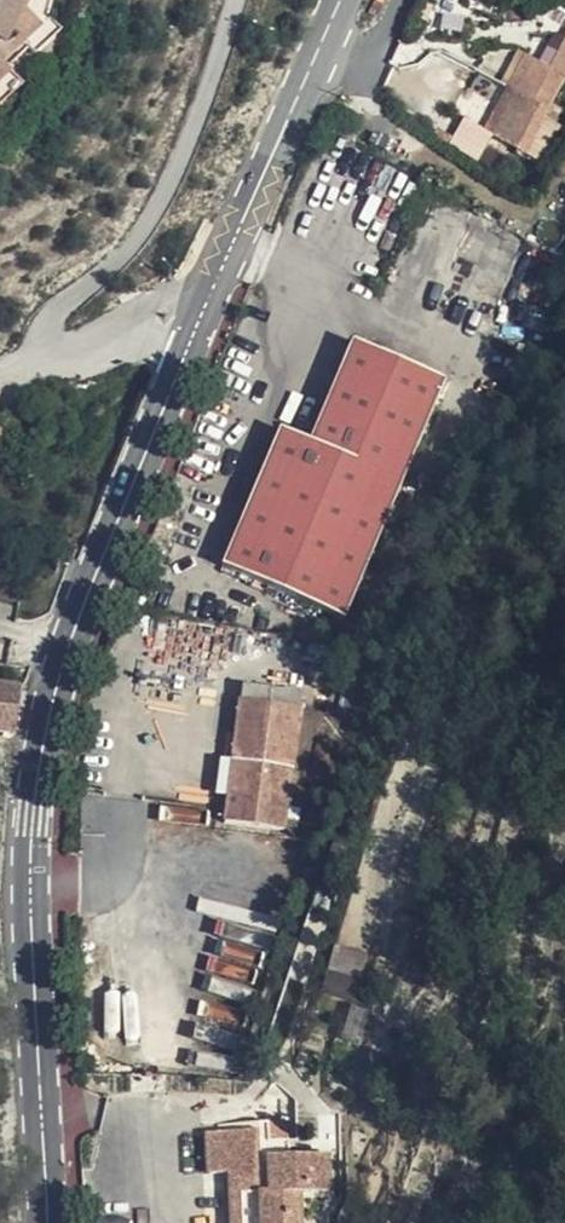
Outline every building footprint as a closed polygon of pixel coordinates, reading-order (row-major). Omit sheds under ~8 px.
[(6,59),(19,48),(8,38),(19,25),(32,34),(29,39),(42,51),(67,26),(46,0),(0,0),(0,66),(6,59)] [(29,81),(6,59),(0,66),(0,111),(29,81)] [(521,132),(550,146),(564,111),(520,91),(505,125),(521,132)] [(486,169),(503,177),(521,132),(505,125),(486,169)] [(531,189),(550,146),(521,132),(503,177),(531,189)] [(354,361),(311,461),(309,482),(307,499),(305,513),(299,527),(287,545),(265,561),(246,577),(235,587),(264,600),(295,564),(315,532),(324,512),(328,491),(328,466),(333,447),(364,365),(354,361)] [(447,402),(364,365),(333,447),(328,466),(328,491),(324,512),(315,532),(295,564),(264,600),(347,637),(447,402)] [(11,401),(0,406),(0,410),(4,422),(18,415),(11,401)] [(298,478),(296,455),(283,450),(228,573),(241,564),(276,543),(287,533),(297,513),(297,503),(298,478)] [(309,482),(311,461),(296,455),(298,478),(297,503),(297,513),(287,533),(276,543),(241,564),(228,573),(224,582),(235,587),(246,577),(265,561),(287,545),(299,527),(305,513),(307,499),(309,482)] [(21,738),(27,699),(0,694),(0,735),(21,738)] [(314,714),(254,700),(233,825),(294,837),(314,714)] [(357,1000),(369,952),(334,943),(322,991),(357,1000)] [(318,1214),(322,1182),(288,1177),(289,1160),(268,1156),(268,1137),(214,1130),(214,1142),(197,1141),(196,1181),(217,1183),(213,1222),(286,1222),(288,1211),(318,1214)]
